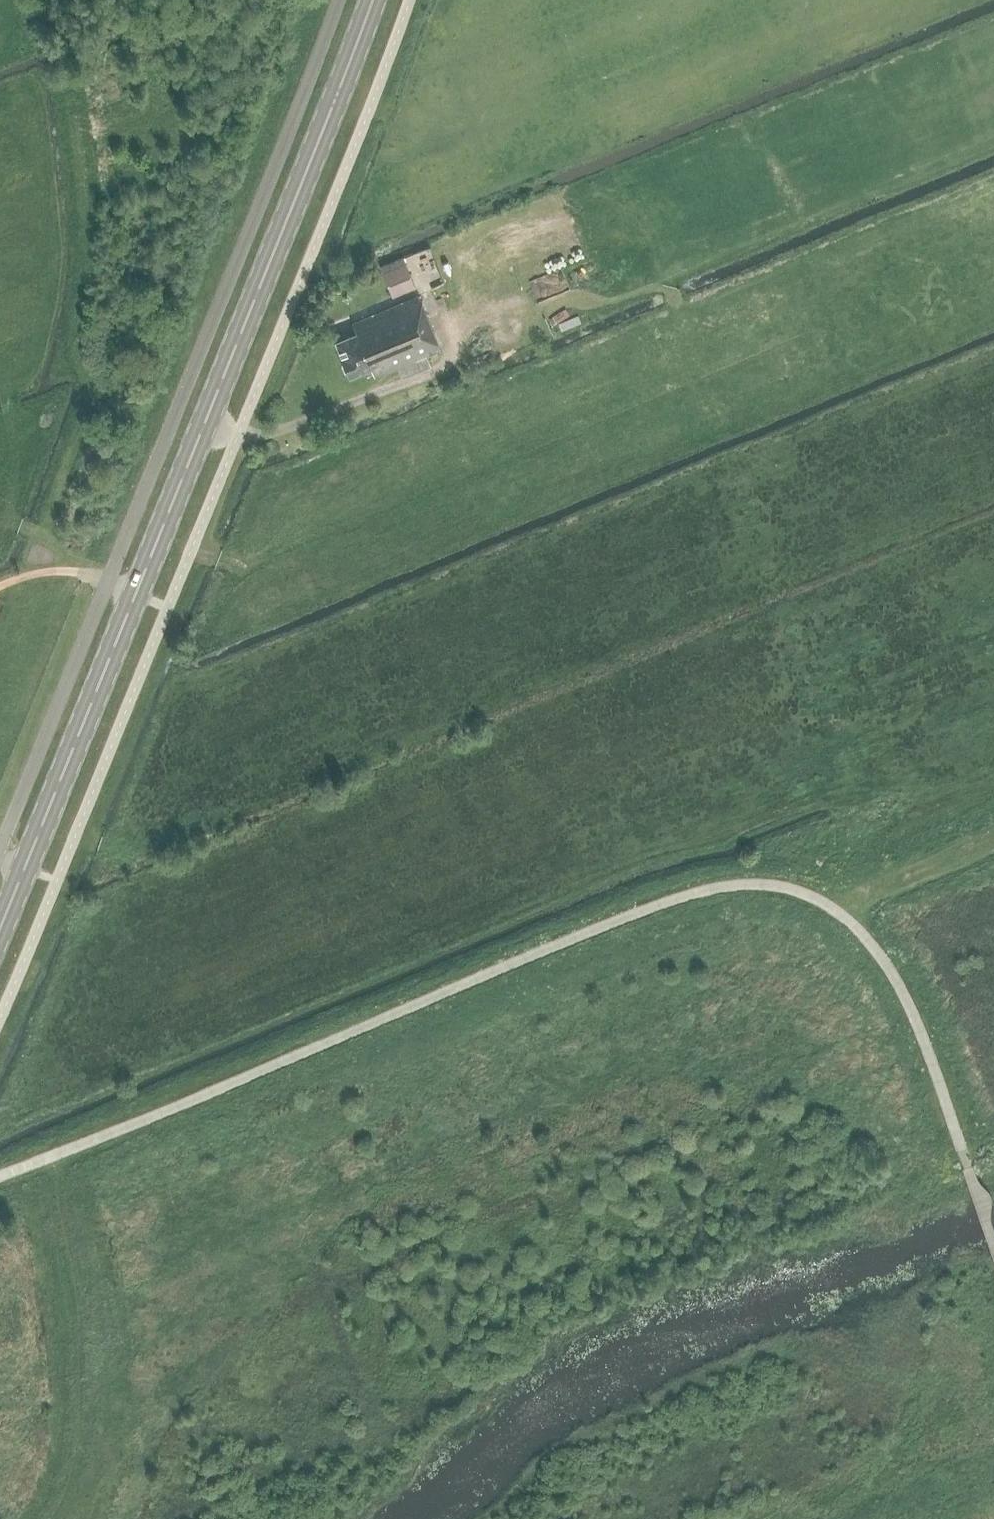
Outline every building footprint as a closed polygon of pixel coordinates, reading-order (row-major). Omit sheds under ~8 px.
[(414,287),(405,262),(382,271),(391,296),(414,287)] [(397,366),(426,354),(439,349),(418,296),(352,322),(355,332),(334,340),(348,375),(369,366),(373,376),(397,366)]
